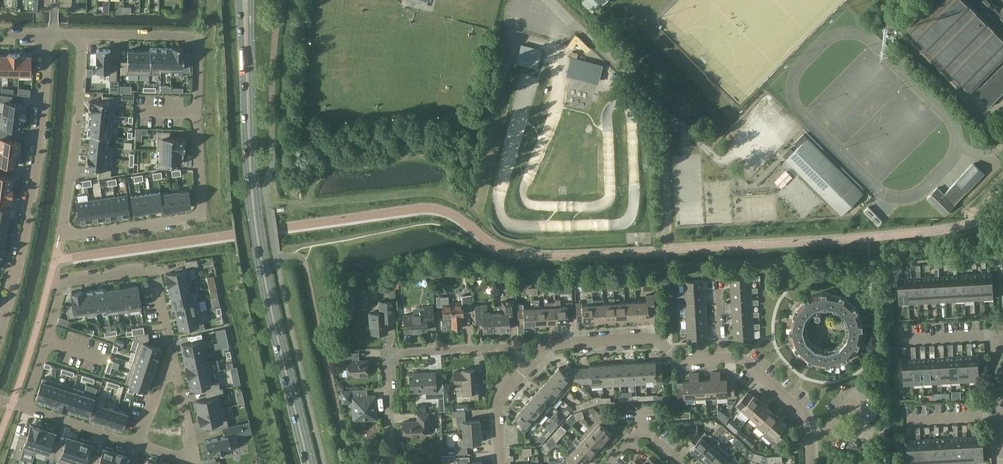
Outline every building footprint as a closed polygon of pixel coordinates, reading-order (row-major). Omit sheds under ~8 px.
[(605,0),(586,0),(596,9),(605,0)] [(932,3),(907,27),(916,35),(910,41),(932,63),(933,62),(937,66),(936,66),(957,88),(963,82),(971,90),(1002,58),(1002,6),(1001,9),(997,5),(996,6),(992,2),(992,0),(934,0),(932,3)] [(889,20),(885,24),(892,31),(896,27),(894,24),(889,20)] [(127,59),(120,59),(119,72),(126,72),(126,67),(138,67),(139,47),(127,47),(127,59)] [(150,47),(139,47),(138,67),(149,67),(150,47)] [(160,48),(150,47),(149,67),(160,68),(160,50),(160,48)] [(110,49),(94,49),(93,71),(109,71),(109,76),(116,76),(117,63),(110,63),(110,49)] [(171,50),(160,50),(160,68),(160,70),(171,70),(171,50)] [(183,50),(171,50),(171,70),(183,70),(183,75),(190,75),(190,62),(183,62),(183,50)] [(8,73),(8,53),(0,54),(0,73),(8,73)] [(8,53),(8,73),(19,74),(19,55),(19,54),(8,53)] [(19,55),(19,74),(30,74),(31,55),(19,55)] [(570,57),(566,72),(598,80),(602,64),(570,57)] [(975,91),(989,105),(1002,91),(1002,64),(975,91)] [(0,96),(0,101),(3,101),(2,114),(24,116),(25,117),(25,111),(24,111),(25,104),(11,102),(12,97),(0,95),(0,96)] [(90,100),(89,112),(109,114),(110,102),(115,103),(116,96),(103,95),(102,102),(90,100)] [(89,112),(88,123),(108,125),(109,114),(89,112)] [(7,133),(8,127),(22,129),(24,116),(2,114),(0,113),(0,132),(7,133)] [(88,123),(87,134),(107,136),(108,125),(88,123)] [(172,131),(159,131),(159,138),(163,138),(163,150),(183,150),(183,138),(172,138),(172,131)] [(18,153),(19,141),(6,139),(7,133),(0,132),(0,151),(18,153)] [(87,134),(86,145),(88,145),(106,146),(107,136),(87,134)] [(864,193),(808,137),(786,159),(842,215),(864,193)] [(88,145),(87,156),(107,157),(108,147),(106,146),(88,145)] [(183,150),(163,150),(163,162),(158,162),(158,169),(171,169),(171,162),(183,162),(183,150)] [(0,164),(16,166),(18,153),(0,151),(0,164)] [(107,157),(87,156),(86,167),(97,169),(96,178),(110,176),(110,170),(106,169),(107,157)] [(944,215),(973,185),(984,174),(973,163),(944,194),(937,188),(927,198),(944,215)] [(10,189),(11,177),(0,176),(0,188),(10,189)] [(186,187),(175,189),(178,208),(188,207),(186,187)] [(8,202),(9,195),(11,196),(12,189),(10,189),(0,188),(0,201),(8,202)] [(164,190),(167,210),(178,208),(175,189),(164,190)] [(154,193),(156,211),(167,210),(164,190),(154,192),(154,193)] [(143,195),(146,215),(157,213),(156,211),(154,193),(143,195)] [(132,197),(135,216),(146,215),(143,195),(132,197)] [(108,198),(111,218),(121,216),(118,197),(108,198)] [(122,198),(125,218),(135,216),(132,197),(122,198)] [(97,202),(100,219),(111,218),(108,198),(97,200),(97,202)] [(87,203),(89,223),(100,221),(100,219),(97,202),(87,203)] [(76,205),(79,224),(89,223),(87,203),(76,205)] [(885,217),(871,203),(865,210),(879,223),(885,217)] [(7,219),(9,210),(0,208),(0,218),(7,219)] [(175,272),(165,274),(167,285),(187,281),(191,280),(189,269),(184,270),(184,269),(183,270),(183,268),(175,269),(175,272)] [(975,298),(985,298),(983,273),(974,274),(975,298)] [(983,273),(985,298),(994,297),(992,273),(983,273)] [(956,299),(966,299),(964,274),(955,275),(956,299)] [(966,299),(975,298),(974,274),(964,274),(966,299)] [(938,301),(948,300),(946,275),(936,276),(938,301)] [(948,300),(956,299),(955,275),(946,275),(948,300)] [(731,291),(751,289),(751,281),(758,280),(757,276),(750,277),(730,278),(731,291)] [(919,302),(928,301),(927,276),(918,277),(919,302)] [(928,301),(938,301),(936,276),(927,276),(928,301)] [(910,302),(919,302),(918,277),(911,277),(909,278),(910,302)] [(899,303),(910,302),(909,278),(898,278),(899,303)] [(684,293),(705,292),(704,280),(684,281),(684,280),(678,280),(678,285),(684,284),(684,293)] [(187,281),(167,285),(167,286),(168,286),(170,296),(189,292),(187,281)] [(138,286),(126,287),(129,307),(140,306),(138,286)] [(126,287),(115,289),(118,309),(129,307),(126,287)] [(93,290),(96,310),(107,308),(104,290),(104,289),(93,290)] [(107,308),(107,310),(118,309),(115,289),(104,290),(107,308)] [(731,302),(752,301),(751,294),(758,293),(758,289),(751,289),(731,291),(731,302)] [(93,290),(83,292),(86,311),(96,310),(93,290)] [(83,292),(71,293),(72,305),(66,306),(67,319),(74,318),(74,313),(86,311),(83,292)] [(189,292),(170,296),(173,306),(192,302),(189,292)] [(685,305),(706,304),(705,292),(684,293),(679,293),(679,297),(685,297),(685,305)] [(855,307),(845,297),(841,295),(840,295),(827,292),(822,292),(809,297),(808,297),(804,299),(804,300),(795,310),(793,314),(790,328),(790,333),(795,346),(794,347),(797,351),(797,350),(808,360),(812,362),(826,365),(831,365),(844,360),(848,358),(848,357),(851,354),(858,347),(860,343),(863,329),(863,324),(862,324),(858,311),(858,310),(856,306),(855,307)] [(636,301),(637,318),(647,317),(647,312),(654,311),(653,294),(646,295),(646,301),(636,301)] [(448,296),(436,297),(436,307),(442,307),(443,318),(443,320),(441,320),(441,329),(451,328),(455,328),(456,329),(457,329),(457,328),(461,328),(461,319),(460,319),(460,317),(463,317),(462,312),(473,311),(472,296),(461,296),(462,302),(448,303),(448,296)] [(593,321),(592,304),(592,297),(586,297),(587,304),(582,304),(582,302),(575,303),(576,322),(593,321)] [(508,329),(508,318),(514,317),(513,299),(503,299),(503,310),(495,311),(496,330),(508,329)] [(545,323),(544,307),(539,307),(539,299),(533,300),(534,307),(535,324),(545,323)] [(555,302),(556,323),(567,322),(567,316),(574,315),(574,302),(566,302),(566,305),(560,306),(560,299),(555,300),(555,302)] [(378,301),(379,313),(369,313),(370,333),(387,332),(386,322),(395,321),(394,300),(378,301)] [(732,314),(752,313),(752,305),(759,304),(759,300),(752,301),(731,302),(732,314)] [(192,302),(173,306),(173,307),(174,307),(176,317),(201,311),(198,301),(192,302)] [(626,319),(637,318),(636,301),(625,302),(626,319)] [(545,323),(556,323),(555,302),(544,303),(544,307),(545,323)] [(615,319),(626,319),(625,302),(614,303),(615,319)] [(593,321),(604,320),(603,303),(592,304),(593,321)] [(604,320),(615,319),(614,303),(603,303),(604,320)] [(535,324),(534,307),(523,308),(523,304),(516,304),(517,323),(518,333),(524,333),(523,325),(535,324)] [(686,316),(706,315),(706,304),(685,305),(680,306),(680,310),(686,310),(686,316)] [(496,330),(495,311),(488,311),(487,305),(474,305),(475,325),(482,325),(483,331),(496,330)] [(413,314),(403,315),(404,331),(426,330),(426,322),(433,322),(432,306),(424,306),(424,307),(413,307),(413,314)] [(201,311),(176,317),(179,329),(197,325),(203,323),(201,311)] [(733,326),(753,325),(753,317),(760,316),(759,312),(752,313),(732,314),(733,326)] [(687,329),(707,327),(706,315),(686,316),(680,317),(681,321),(686,321),(687,329)] [(753,325),(733,326),(734,339),(754,338),(753,329),(760,328),(760,324),(753,325)] [(143,326),(131,328),(132,335),(137,334),(144,333),(143,326)] [(707,327),(687,329),(681,329),(681,333),(687,333),(687,342),(708,341),(707,327)] [(144,333),(137,334),(137,339),(142,341),(138,352),(157,358),(161,347),(149,343),(150,339),(149,332),(144,333)] [(204,339),(181,344),(184,356),(203,352),(207,351),(204,339)] [(959,356),(953,356),(952,344),(949,345),(949,356),(950,356),(951,381),(960,380),(959,356)] [(922,358),(916,358),(915,346),(911,346),(912,358),(914,383),(923,382),(922,358)] [(135,362),(154,368),(157,358),(138,352),(135,362)] [(203,352),(184,356),(186,366),(205,362),(203,352)] [(353,360),(352,352),(336,353),(337,362),(342,361),(343,367),(344,369),(346,368),(347,376),(367,375),(366,360),(353,360)] [(960,380),(970,380),(968,355),(959,356),(960,380)] [(968,355),(970,380),(980,379),(978,355),(968,355)] [(942,381),(951,381),(950,356),(949,356),(940,357),(942,381)] [(923,382),(932,382),(931,357),(922,358),(923,382)] [(942,381),(940,357),(934,357),(931,357),(932,382),(942,381)] [(904,384),(914,383),(912,358),(902,359),(904,384)] [(186,366),(188,377),(211,372),(212,372),(209,361),(205,362),(186,366)] [(154,368),(135,362),(132,373),(151,379),(154,368)] [(646,383),(646,380),(645,362),(634,363),(635,384),(646,383)] [(645,362),(646,380),(657,379),(657,383),(663,383),(662,362),(656,362),(645,362)] [(614,385),(625,384),(623,363),(613,364),(614,385)] [(625,384),(635,384),(634,363),(623,363),(625,384)] [(583,383),(578,369),(573,369),(568,364),(563,370),(559,367),(552,376),(567,389),(575,381),(573,380),(577,380),(581,383),(583,383)] [(603,386),(614,385),(613,364),(602,365),(603,382),(603,386)] [(592,386),(603,386),(603,382),(602,365),(591,365),(591,368),(578,369),(583,383),(592,383),(592,386)] [(475,383),(474,369),(461,370),(461,372),(453,372),(454,384),(462,383),(462,391),(471,391),(471,396),(475,395),(475,398),(481,398),(481,383),(475,383)] [(706,397),(717,396),(716,371),(711,372),(711,379),(705,380),(706,397)] [(716,371),(717,396),(735,395),(735,387),(734,379),(727,379),(720,379),(720,371),(716,371)] [(211,372),(188,377),(191,389),(206,385),(208,391),(210,391),(220,389),(219,383),(213,384),(211,372)] [(434,380),(434,372),(420,373),(420,372),(412,373),(413,378),(409,378),(410,393),(430,392),(431,399),(443,398),(442,379),(434,380)] [(706,397),(705,380),(699,380),(698,372),(694,373),(696,397),(706,397)] [(151,379),(132,373),(128,384),(147,390),(151,379)] [(684,398),(696,397),(694,373),(689,373),(690,381),(683,381),(684,388),(678,388),(678,402),(684,402),(684,398)] [(560,398),(567,389),(552,376),(544,384),(560,398)] [(53,384),(43,381),(36,400),(47,403),(53,384)] [(63,387),(53,384),(47,403),(57,406),(62,389),(63,387)] [(553,406),(560,398),(544,384),(537,392),(550,403),(553,406)] [(196,403),(194,403),(196,411),(198,411),(198,413),(219,408),(216,396),(224,394),(222,388),(220,389),(210,391),(211,397),(196,401),(196,403)] [(73,392),(62,389),(57,406),(56,408),(67,411),(73,392)] [(363,396),(362,389),(341,390),(342,402),(352,401),(353,420),(376,419),(375,395),(363,396)] [(83,396),(73,392),(67,411),(77,415),(83,396)] [(543,411),(550,403),(537,392),(530,400),(543,411)] [(750,417),(768,397),(764,393),(759,399),(754,395),(753,396),(747,392),(736,404),(750,417)] [(83,396),(77,415),(86,418),(93,399),(83,396)] [(107,400),(97,397),(91,416),(101,419),(107,400)] [(758,424),(771,410),(766,405),(771,400),(768,397),(750,417),(758,424)] [(107,400),(101,419),(111,423),(118,404),(107,400)] [(546,414),(543,411),(530,400),(523,408),(536,419),(539,422),(546,414)] [(118,404),(111,423),(122,426),(128,407),(118,404)] [(198,414),(196,414),(198,423),(200,422),(200,424),(201,424),(201,425),(210,423),(211,430),(222,427),(228,426),(224,407),(219,408),(198,413),(198,414)] [(524,433),(536,419),(523,408),(516,416),(517,417),(512,422),(524,433)] [(765,432),(784,411),(780,408),(775,414),(771,410),(758,424),(757,425),(765,432)] [(462,432),(480,431),(479,420),(466,421),(465,410),(452,411),(452,417),(456,417),(456,424),(460,427),(462,427),(462,432)] [(590,428),(605,441),(612,432),(611,432),(615,427),(610,422),(598,411),(594,415),(593,416),(597,420),(590,428)] [(784,411),(765,432),(764,433),(777,444),(789,430),(785,426),(787,424),(782,420),(787,414),(784,411)] [(403,437),(424,436),(424,426),(430,426),(430,412),(416,413),(417,421),(402,422),(403,437)] [(558,425),(566,417),(562,414),(557,419),(556,418),(554,421),(558,425)] [(735,433),(739,428),(730,420),(726,424),(735,433)] [(224,436),(206,440),(209,454),(213,453),(226,451),(226,450),(229,449),(231,448),(231,449),(239,448),(236,433),(243,431),(241,423),(228,426),(222,427),(224,436)] [(720,432),(725,427),(721,424),(711,435),(710,434),(705,439),(701,436),(697,432),(686,444),(699,456),(715,438),(720,432)] [(21,435),(17,447),(23,449),(25,445),(36,449),(42,429),(31,426),(27,437),(21,435)] [(725,427),(720,432),(723,435),(728,430),(725,427)] [(598,449),(605,441),(590,428),(583,436),(598,449)] [(54,433),(42,429),(36,449),(48,452),(46,456),(53,459),(57,446),(50,444),(54,433)] [(743,440),(747,436),(740,430),(736,434),(743,440)] [(480,431),(462,432),(462,439),(460,439),(458,443),(458,449),(455,449),(455,455),(467,454),(467,443),(480,442),(480,431)] [(756,442),(748,435),(744,439),(752,446),(756,442)] [(972,436),(974,461),(984,460),(983,435),(972,436)] [(540,446),(546,439),(542,436),(537,443),(540,446)] [(590,457),(598,449),(583,436),(579,439),(576,437),(573,441),(575,443),(590,457)] [(965,461),(974,461),(972,436),(963,437),(965,461)] [(64,448),(57,446),(53,459),(60,461),(61,456),(72,460),(79,441),(67,437),(64,448)] [(947,462),(956,462),(954,437),(946,438),(947,462)] [(956,462),(965,461),(963,437),(954,437),(956,462)] [(707,463),(718,451),(714,447),(719,442),(715,438),(699,456),(707,463)] [(736,446),(741,441),(737,438),(732,443),(736,446)] [(928,463),(938,463),(936,438),(927,439),(928,463)] [(938,463),(947,462),(946,438),(936,438),(938,463)] [(917,439),(907,440),(909,463),(918,463),(917,439)] [(928,463),(927,439),(917,439),(918,463),(919,463),(928,463)] [(79,441),(72,460),(84,463),(91,463),(93,458),(86,456),(90,444),(79,441)] [(741,441),(736,446),(739,450),(744,444),(741,441)] [(590,457),(575,443),(563,456),(567,463),(580,463),(581,463),(582,463),(584,463),(590,457)] [(729,455),(721,447),(718,451),(707,463),(708,463),(720,463),(729,455)] [(93,458),(91,463),(111,463),(115,452),(103,449),(100,460),(93,458)] [(115,452),(111,463),(124,463),(126,456),(115,452)] [(720,463),(733,463),(730,462),(734,457),(730,454),(729,455),(720,463)]
